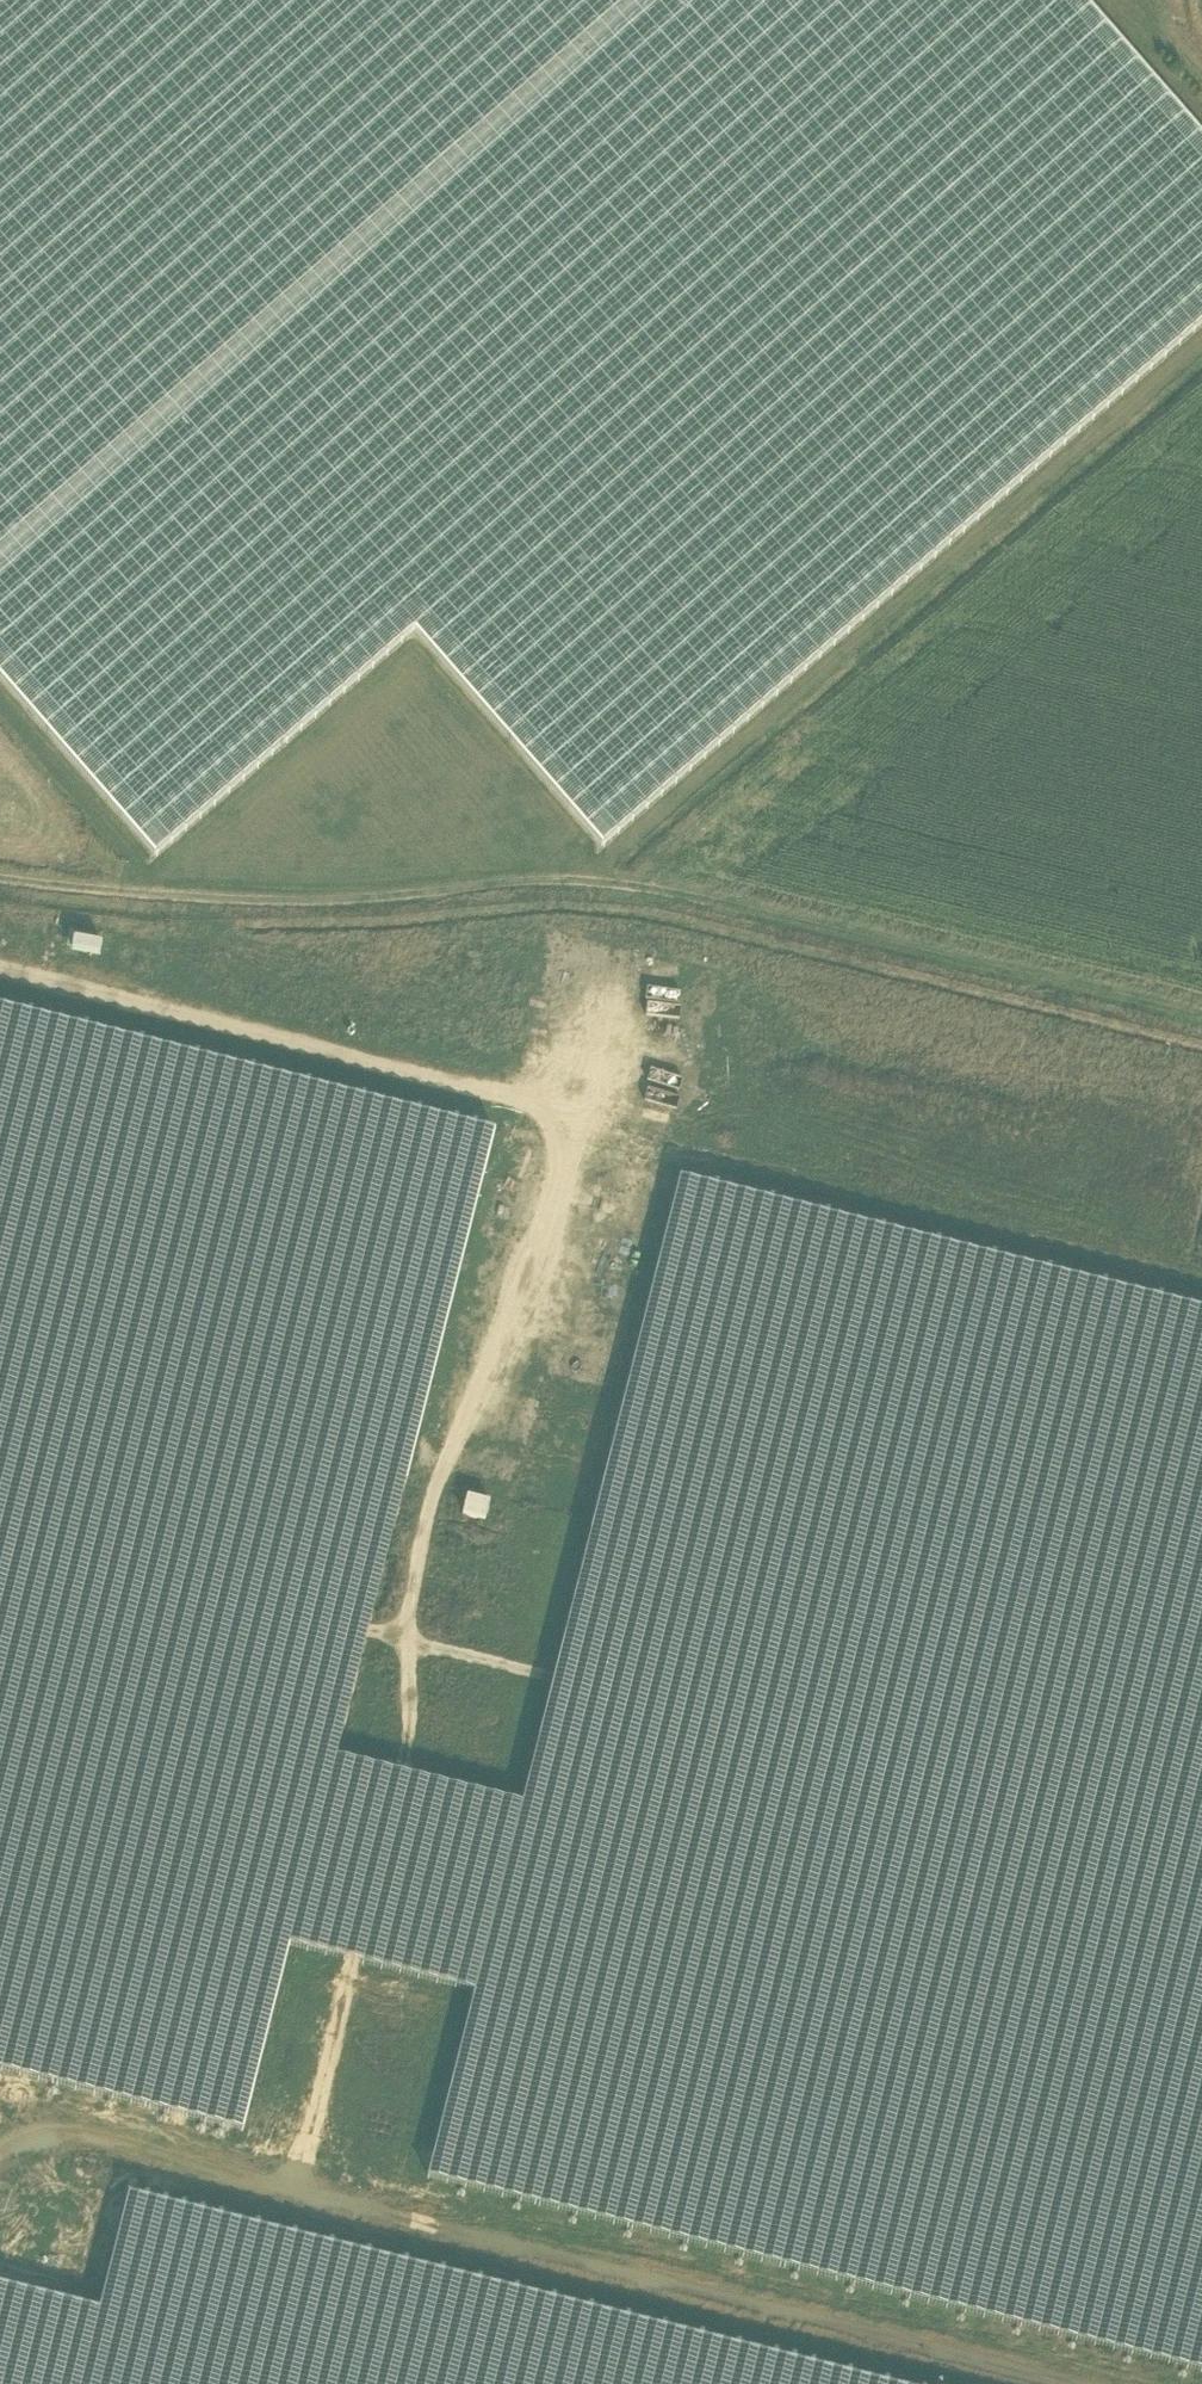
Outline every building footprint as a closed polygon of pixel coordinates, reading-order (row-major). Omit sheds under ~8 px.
[(155,855),(414,630),(602,846),(1201,323),(1201,137),(1083,0),(0,0),(0,677),(155,855)] [(219,2152),(266,1967),(456,2015),(409,2200),(1135,2383),(1201,2383),(1201,1342),(661,1205),(602,1436),(547,1422),(517,1538),(383,1504),(471,1157),(0,1037),(0,2096),(219,2152)] [(485,1519),(490,1501),(467,1495),(463,1514),(485,1519)] [(125,2188),(95,2303),(0,2279),(0,2383),(898,2383),(125,2188)]
